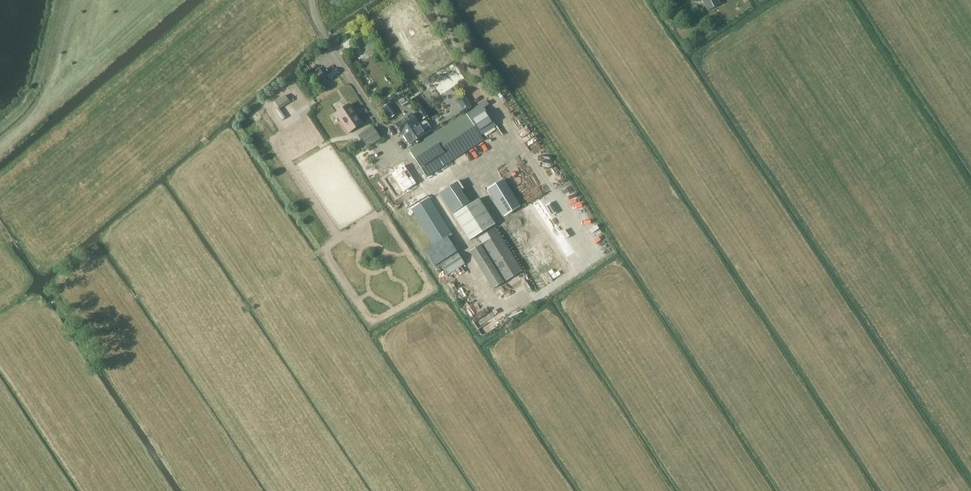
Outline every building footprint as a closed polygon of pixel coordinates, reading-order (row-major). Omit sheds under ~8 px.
[(694,20),(705,13),(704,11),(708,8),(709,9),(718,3),(716,0),(682,0),(694,20)] [(312,76),(320,88),(328,82),(320,71),(312,76)] [(288,94),(277,99),(281,107),(292,102),(288,94)] [(459,97),(463,109),(472,106),(468,95),(459,97)] [(349,132),(362,123),(349,105),(336,113),(349,132)] [(466,113),(409,150),(426,176),(483,140),(466,113)] [(395,125),(409,146),(425,135),(423,131),(428,128),(429,125),(426,122),(424,121),(418,125),(411,114),(395,125)] [(358,136),(366,148),(380,139),(372,126),(358,136)] [(392,172),(404,191),(417,182),(404,164),(392,172)] [(486,190),(503,218),(521,208),(504,180),(486,190)] [(455,183),(439,194),(452,214),(469,203),(455,183)] [(447,236),(451,234),(429,198),(412,210),(434,245),(447,236)] [(478,198),(453,215),(470,240),(495,223),(478,198)] [(496,227),(480,237),(483,243),(471,251),(496,287),(524,269),(496,227)] [(434,245),(425,251),(435,266),(440,263),(457,252),(447,237),(452,234),(451,234),(448,236),(434,245)] [(465,265),(457,252),(440,263),(448,275),(465,265)]
